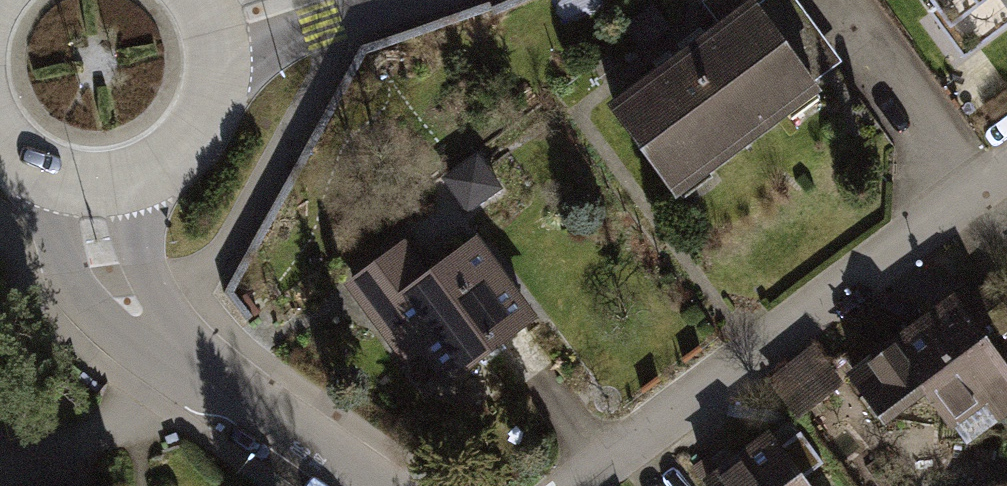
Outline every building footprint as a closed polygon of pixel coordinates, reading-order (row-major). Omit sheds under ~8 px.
[(971,59),(1006,33),(1006,0),(928,0),(971,59)] [(615,112),(681,202),(824,99),(758,9),(615,112)] [(380,301),(440,378),(523,314),(463,237),(380,301)] [(965,440),(1006,408),(1006,373),(956,305),(855,381),(880,414),(922,383),(965,440)] [(713,485),(803,485),(766,435),(707,478),(713,485)]
